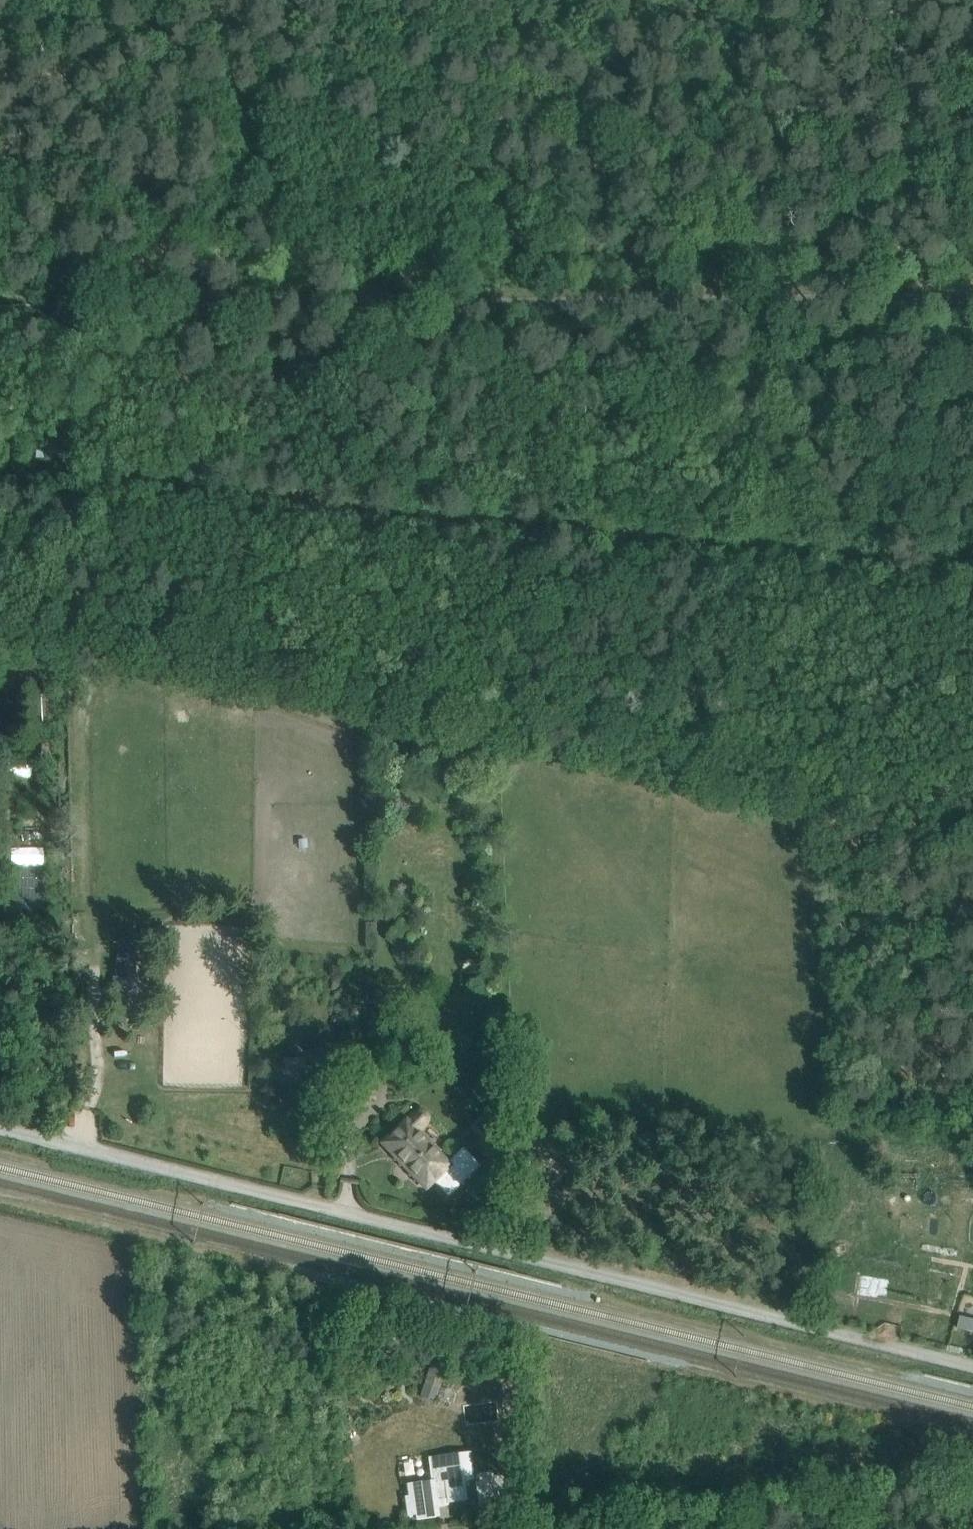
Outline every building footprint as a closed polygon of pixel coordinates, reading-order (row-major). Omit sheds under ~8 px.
[(306,1086),(304,1060),(272,1061),(273,1087),(306,1086)] [(368,1102),(368,1083),(345,1083),(344,1090),(344,1102),(368,1102)] [(344,1090),(329,1090),(329,1129),(344,1129),(344,1102),(344,1090)] [(449,1166),(435,1151),(418,1133),(428,1125),(429,1122),(430,1118),(430,1115),(428,1112),(426,1109),(423,1108),(419,1108),(415,1109),(413,1111),(404,1119),(406,1121),(383,1144),(426,1188),(449,1166)] [(961,1318),(958,1330),(972,1333),(972,1321),(961,1318)] [(432,1362),(419,1398),(435,1404),(448,1368),(432,1362)] [(472,1480),(470,1460),(469,1454),(428,1459),(430,1471),(431,1471),(433,1482),(408,1485),(410,1498),(406,1499),(408,1515),(417,1514),(417,1520),(439,1517),(437,1500),(447,1499),(448,1503),(465,1500),(463,1481),(472,1480)] [(478,1506),(480,1506),(508,1502),(503,1476),(494,1477),(494,1472),(474,1474),(478,1506)]
